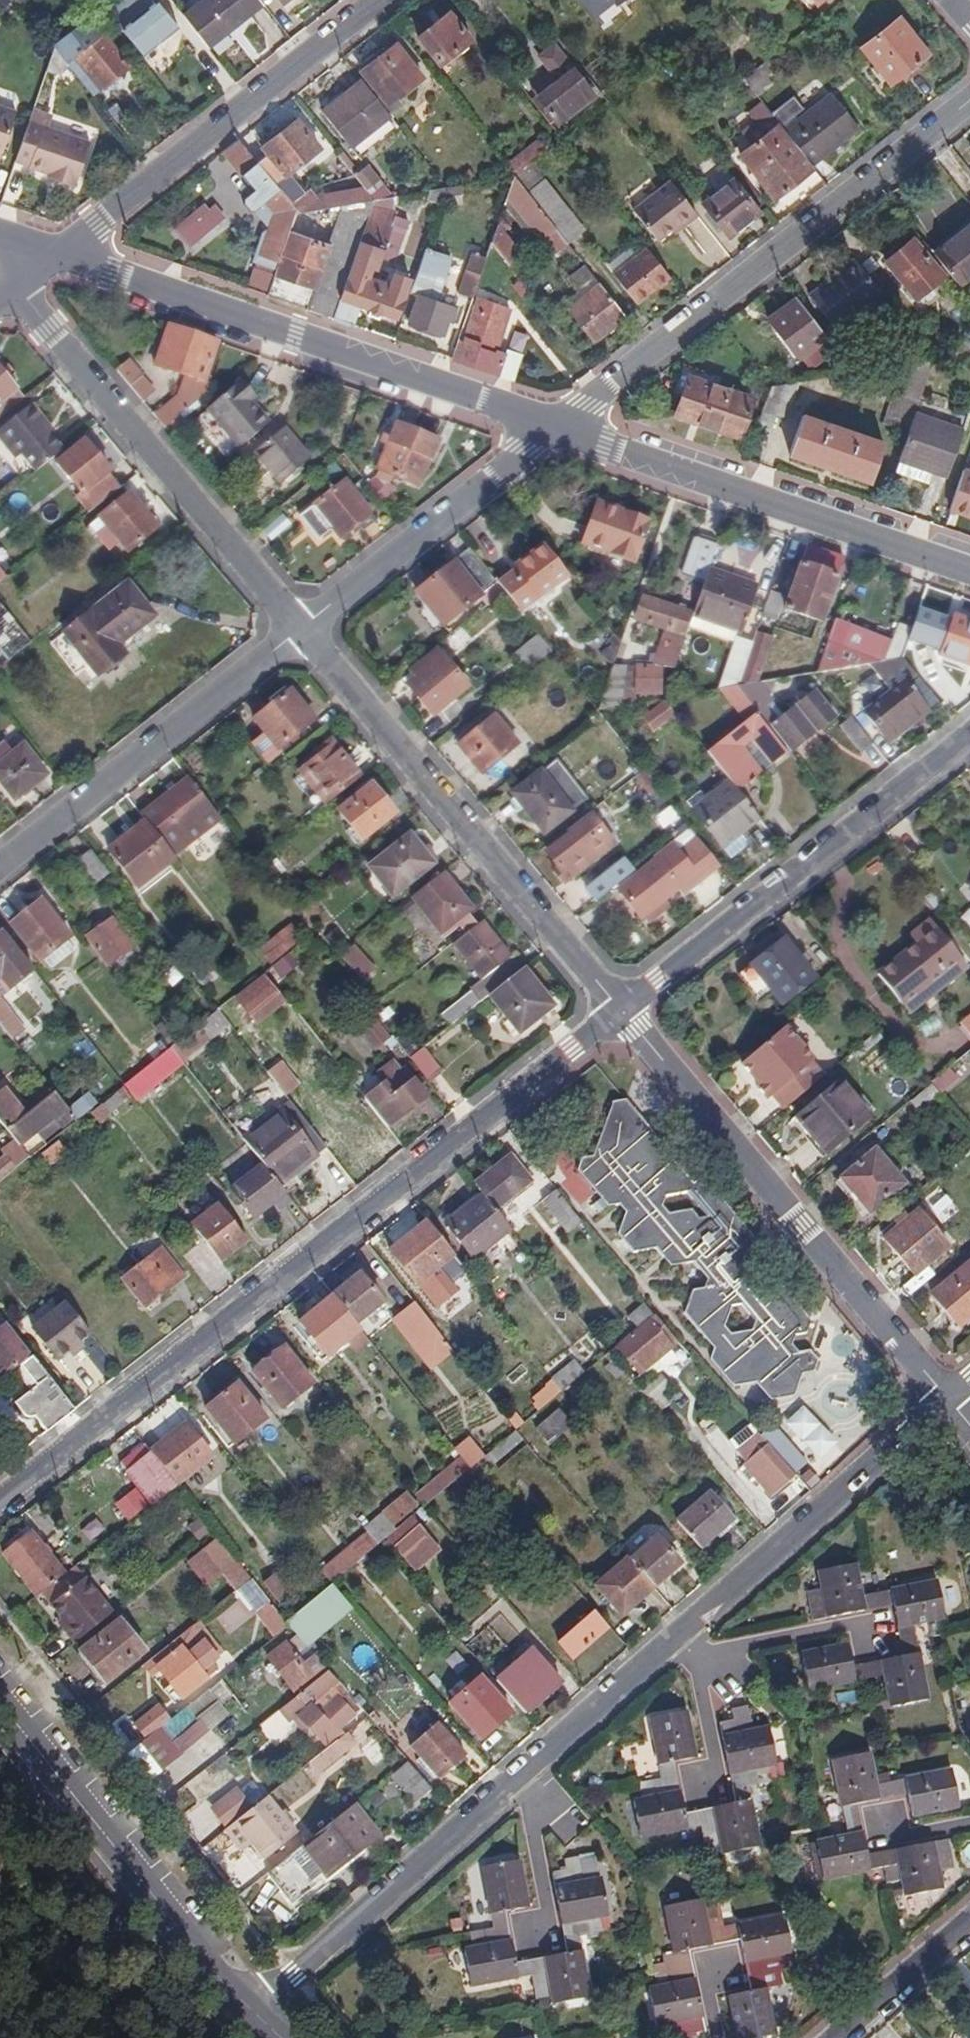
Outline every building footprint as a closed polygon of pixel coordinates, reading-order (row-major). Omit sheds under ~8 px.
[(26,11),(37,2),(35,0),(17,0),(26,11)] [(108,8),(143,53),(176,27),(162,9),(170,2),(169,0),(119,0),(108,8)] [(262,7),(257,0),(206,0),(183,18),(208,50),(262,7)] [(594,13),(611,0),(584,0),(594,13)] [(437,63),(469,38),(448,11),(416,36),(437,63)] [(719,24),(713,17),(702,25),(708,32),(719,24)] [(915,61),(923,55),(894,19),(857,49),(886,85),(897,76),(900,80),(919,65),(915,61)] [(67,64),(91,94),(128,65),(101,31),(64,59),(67,64)] [(394,42),(356,72),(364,81),(379,100),(400,84),(403,86),(420,74),(394,42)] [(64,59),(54,46),(46,69),(60,72),(67,64),(64,59)] [(555,116),(549,121),(561,137),(567,132),(560,122),(595,93),(563,51),(547,62),(560,79),(539,95),(555,116)] [(743,76),(757,94),(775,80),(768,72),(777,64),(770,55),(743,76)] [(379,100),(364,81),(324,113),(351,147),(390,115),(379,100)] [(824,84),(779,120),(805,153),(826,136),(831,141),(838,136),(833,130),(850,117),(824,84)] [(744,135),(773,113),(761,98),(747,109),(753,117),(739,129),(744,135)] [(0,105),(0,160),(16,111),(0,105)] [(33,105),(28,121),(15,158),(30,163),(30,166),(50,172),(57,175),(56,179),(76,186),(91,142),(48,127),(53,112),(33,105)] [(779,120),(773,113),(744,135),(735,143),(769,187),(808,157),(805,153),(779,120)] [(268,149),(254,161),(292,210),(295,210),(354,200),(371,197),(364,187),(314,195),(306,186),(300,190),(285,170),(317,145),(295,118),(263,143),(268,149)] [(541,138),(506,165),(514,174),(549,146),(541,138)] [(254,161),(237,139),(219,153),(250,190),(241,198),(241,203),(248,211),(254,211),(265,226),(261,229),(251,259),(273,266),(287,226),(292,210),(254,161)] [(343,148),(337,153),(348,167),(354,162),(343,148)] [(313,166),(322,182),(341,171),(332,156),(313,166)] [(366,162),(352,173),(364,187),(371,197),(391,194),(366,162)] [(527,191),(514,174),(512,174),(502,203),(534,242),(537,241),(549,256),(554,252),(556,255),(559,253),(567,261),(576,252),(569,242),(527,191)] [(727,234),(758,210),(730,174),(699,198),(727,234)] [(542,180),(527,191),(569,242),(584,230),(542,180)] [(695,212),(669,180),(633,209),(654,236),(667,225),(677,218),(681,223),(695,212)] [(458,193),(458,183),(445,185),(441,196),(458,193)] [(441,196),(445,185),(428,188),(426,198),(439,202),(441,196)] [(395,208),(391,194),(371,197),(365,216),(344,280),(332,315),(353,322),(359,303),(395,315),(410,274),(393,268),(389,280),(367,273),(372,258),(378,259),(380,252),(393,256),(407,216),(394,211),(395,208)] [(365,216),(371,197),(354,200),(356,217),(365,216)] [(354,200),(295,210),(297,225),(356,217),(354,200)] [(205,212),(199,204),(171,226),(186,244),(221,219),(212,207),(205,212)] [(679,227),(707,263),(723,250),(695,215),(679,227)] [(677,218),(667,225),(671,230),(681,223),(677,218)] [(519,250),(496,223),(491,241),(506,260),(519,250)] [(969,292),(969,223),(936,248),(969,292)] [(266,288),(264,292),(305,305),(312,286),(330,292),(339,263),(325,258),(330,239),(287,226),(273,266),(272,270),(266,288)] [(928,252),(935,246),(923,230),(887,258),(916,294),(943,272),(928,252)] [(486,255),(474,290),(483,293),(499,267),(523,298),(532,292),(506,260),(491,241),(486,255)] [(670,274),(647,245),(613,270),(637,300),(670,274)] [(443,258),(423,250),(409,290),(415,292),(407,319),(439,330),(448,304),(430,297),(443,258)] [(474,290),(486,255),(470,251),(456,292),(472,297),(474,290)] [(838,326),(884,290),(857,257),(812,293),(838,326)] [(249,282),(266,288),(272,270),(255,264),(249,282)] [(625,312),(600,281),(571,304),(597,334),(625,312)] [(828,332),(798,293),(769,315),(801,354),(828,332)] [(458,337),(452,356),(515,377),(522,352),(508,347),(507,352),(498,348),(511,307),(490,299),(485,313),(478,310),(468,340),(458,337)] [(153,358),(165,322),(147,315),(136,347),(153,358)] [(203,395),(210,377),(203,375),(217,339),(165,322),(153,358),(183,369),(174,395),(153,413),(163,425),(203,395)] [(910,428),(920,397),(933,355),(856,369),(832,373),(834,382),(894,372),(895,388),(886,419),(910,428)] [(115,368),(142,400),(155,389),(142,373),(143,372),(129,356),(115,368)] [(24,397),(0,366),(0,417),(24,397)] [(740,432),(752,396),(690,376),(678,411),(740,432)] [(238,444),(266,421),(248,399),(253,394),(240,378),(207,405),(238,444)] [(771,383),(756,432),(770,436),(778,411),(787,413),(797,379),(771,383)] [(905,445),(897,468),(930,479),(935,467),(949,470),(968,413),(920,397),(910,428),(905,445)] [(37,470),(64,449),(51,433),(49,429),(52,426),(36,406),(6,430),(22,451),(37,470)] [(872,477),(886,436),(805,409),(791,449),(872,477)] [(422,483),(439,437),(396,420),(378,466),(422,483)] [(310,457),(283,424),(253,448),(280,481),(310,457)] [(22,451),(6,430),(0,434),(0,435),(16,456),(22,451)] [(90,511),(119,489),(108,474),(112,470),(88,439),(57,462),(82,493),(78,496),(90,511)] [(349,462),(342,453),(317,474),(324,483),(349,462)] [(967,466),(954,504),(969,510),(969,467),(967,466)] [(324,483),(317,474),(291,495),(295,500),(308,489),(312,493),(324,483)] [(357,496),(369,486),(362,477),(349,487),(342,478),(298,515),(317,539),(329,529),(336,537),(368,511),(357,496)] [(393,504),(400,498),(394,491),(387,497),(393,504)] [(124,547),(155,524),(130,492),(99,515),(108,526),(118,539),(124,547)] [(641,559),(654,519),(602,501),(588,541),(641,559)] [(108,547),(118,539),(108,526),(97,533),(108,547)] [(720,557),(724,543),(702,536),(688,576),(711,583),(716,567),(720,557)] [(522,608),(569,570),(546,542),(499,580),(506,588),(522,608)] [(736,546),(725,542),(724,543),(720,557),(731,560),(736,546)] [(498,579),(471,546),(417,590),(444,623),(482,592),(498,579)] [(826,619),(848,552),(830,546),(823,569),(806,564),(792,608),(826,619)] [(766,584),(716,567),(711,583),(702,609),(702,611),(752,628),(766,584)] [(490,601),(506,588),(499,580),(498,579),(482,592),(490,601)] [(98,604),(117,590),(110,582),(92,596),(98,604)] [(112,644),(150,614),(125,583),(117,590),(98,604),(61,634),(93,676),(120,654),(112,644)] [(683,666),(702,611),(702,609),(649,592),(642,614),(674,626),(661,663),(645,661),(641,686),(668,690),(672,666),(683,666)] [(32,638),(0,598),(0,664),(32,638)] [(958,611),(956,616),(924,605),(913,636),(946,647),(944,652),(969,661),(969,615),(958,611)] [(906,651),(908,647),(917,620),(906,616),(899,633),(843,614),(825,666),(875,657),(906,651)] [(761,637),(746,680),(766,676),(781,633),(764,627),(761,637)] [(529,668),(555,647),(542,631),(517,652),(529,668)] [(728,683),(746,680),(761,637),(745,631),(728,683)] [(419,674),(442,655),(437,648),(414,666),(419,674)] [(922,669),(908,651),(906,651),(875,657),(897,684),(871,704),(895,734),(934,702),(913,676),(922,669)] [(434,714),(468,684),(442,655),(419,674),(408,683),(434,714)] [(581,671),(604,701),(613,676),(599,658),(581,671)] [(603,705),(674,692),(683,666),(672,666),(668,690),(641,686),(645,661),(619,658),(613,676),(604,701),(603,705)] [(796,742),(798,745),(841,709),(820,685),(785,715),(773,701),(777,698),(761,677),(746,680),(752,687),(796,742)] [(746,783),(796,742),(752,687),(740,697),(752,712),(714,743),(737,772),(746,783)] [(313,722),(288,690),(252,720),(259,729),(246,739),(264,761),(277,751),(313,722)] [(671,695),(655,710),(666,724),(683,708),(671,695)] [(869,746),(880,737),(860,711),(849,720),(869,746)] [(484,772),(518,744),(495,716),(460,744),(484,772)] [(324,806),(361,778),(330,741),(314,753),(319,758),(298,774),(324,806)] [(25,742),(0,761),(0,777),(15,796),(47,769),(25,742)] [(559,793),(572,780),(552,757),(538,769),(559,793)] [(657,786),(665,780),(650,761),(642,768),(657,786)] [(586,796),(572,780),(559,793),(538,769),(512,791),(545,829),(586,796)] [(731,840),(768,810),(746,783),(737,772),(700,802),(731,840)] [(140,815),(144,821),(164,847),(215,808),(190,777),(140,815)] [(364,841),(396,814),(371,783),(339,810),(364,841)] [(585,813),(557,835),(560,838),(547,848),(567,875),(607,842),(585,813)] [(134,885),(171,856),(164,847),(144,821),(106,850),(134,885)] [(689,843),(706,830),(698,821),(682,834),(689,843)] [(234,839),(225,828),(214,837),(222,848),(234,839)] [(682,834),(642,865),(647,871),(621,891),(637,910),(646,902),(658,917),(680,899),(673,891),(686,881),(693,889),(730,859),(706,830),(689,843),(682,834)] [(390,900),(435,860),(425,848),(421,851),(407,836),(366,872),(390,900)] [(98,880),(107,873),(89,850),(80,856),(98,880)] [(585,890),(595,903),(630,875),(620,863),(585,890)] [(461,937),(473,927),(465,916),(470,912),(440,873),(407,899),(434,935),(436,933),(442,939),(455,929),(461,937)] [(808,910),(801,901),(794,907),(801,915),(808,910)] [(63,941),(67,939),(38,902),(8,925),(37,962),(41,960),(49,969),(71,951),(63,941)] [(110,918),(83,939),(105,968),(132,947),(110,918)] [(968,967),(931,920),(912,935),(918,943),(879,974),(904,1005),(943,974),(949,982),(968,967)] [(508,957),(481,921),(473,927),(461,937),(453,943),(479,980),(490,971),(501,985),(513,975),(501,962),(508,957)] [(256,951),(269,966),(302,940),(290,924),(256,951)] [(323,939),(332,951),(344,943),(335,930),(323,939)] [(32,971),(3,933),(0,935),(0,981),(7,990),(32,971)] [(817,977),(786,939),(753,965),(738,976),(754,998),(769,987),(783,1004),(817,977)] [(361,977),(373,967),(355,943),(341,954),(361,977)] [(295,963),(289,956),(266,973),(277,987),(292,976),(287,969),(295,963)] [(513,975),(519,971),(508,957),(501,962),(513,975)] [(187,974),(198,989),(211,979),(200,964),(187,974)] [(70,968),(51,980),(60,993),(78,981),(70,968)] [(552,1005),(522,969),(519,971),(513,975),(501,985),(485,997),(517,1034),(552,1005)] [(475,1005),(485,997),(501,985),(490,971),(479,980),(464,991),(467,995),(475,1005)] [(279,1006),(258,979),(233,999),(254,1025),(279,1006)] [(444,1029),(475,1005),(467,995),(436,1018),(444,1029)] [(11,1042),(25,1031),(0,999),(0,1028),(11,1042)] [(229,1028),(215,1011),(168,1048),(181,1064),(184,1068),(198,1057),(196,1054),(229,1028)] [(962,1025),(969,1035),(969,1018),(962,1025)] [(373,1053),(390,1041),(374,1019),(357,1031),(373,1053)] [(775,1092),(786,1106),(825,1075),(813,1061),(816,1059),(788,1024),(744,1060),(760,1080),(757,1082),(770,1097),(775,1092)] [(18,1046),(23,1054),(34,1046),(28,1038),(18,1046)] [(242,1045),(256,1062),(265,1056),(251,1038),(242,1045)] [(420,1047),(410,1055),(427,1079),(438,1071),(420,1047)] [(134,1101),(181,1064),(168,1048),(122,1085),(132,1099),(134,1101)] [(283,1097),(298,1085),(279,1060),(264,1072),(283,1097)] [(361,1101),(383,1130),(427,1095),(404,1067),(399,1071),(392,1063),(375,1076),(382,1085),(361,1101)] [(938,1092),(956,1080),(948,1066),(929,1078),(938,1092)] [(830,1152),(873,1115),(844,1080),(800,1116),(830,1152)] [(132,1099),(122,1085),(97,1104),(87,1113),(97,1125),(122,1105),(123,1106),(132,1099)] [(910,1105),(918,1115),(939,1097),(931,1087),(910,1105)] [(52,1095),(24,1117),(3,1090),(0,1093),(0,1124),(19,1148),(35,1136),(40,1142),(70,1118),(64,1111),(52,1095)] [(70,1118),(74,1123),(87,1113),(97,1104),(88,1092),(64,1111),(70,1118)] [(659,1151),(651,1175),(639,1176),(618,1150),(622,1137),(634,1137),(642,1113),(627,1096),(615,1097),(592,1156),(585,1155),(581,1167),(610,1201),(620,1200),(628,1210),(621,1231),(637,1249),(657,1245),(669,1261),(695,1257),(709,1275),(705,1287),(694,1290),(686,1311),(716,1345),(710,1358),(731,1383),(754,1378),(769,1397),(794,1393),(801,1373),(812,1372),(817,1360),(809,1350),(798,1351),(791,1345),(794,1333),(807,1332),(812,1319),(746,1239),(747,1228),(683,1148),(659,1151)] [(296,1134),(306,1126),(288,1103),(241,1140),(261,1165),(276,1184),(314,1155),(296,1134)] [(57,1141),(40,1155),(50,1167),(67,1153),(57,1141)] [(872,1212),(906,1183),(877,1148),(842,1177),(872,1212)] [(514,1153),(477,1184),(486,1194),(498,1210),(536,1180),(514,1153)] [(14,1169),(4,1157),(0,1161),(0,1181),(14,1169)] [(277,1208),(288,1199),(276,1184),(261,1165),(230,1190),(253,1217),(272,1202),(277,1208)] [(583,1217),(560,1189),(546,1200),(570,1229),(583,1217)] [(498,1210),(486,1194),(449,1224),(474,1255),(511,1226),(498,1210)] [(218,1264),(245,1242),(215,1203),(187,1225),(218,1264)] [(952,1245),(922,1209),(888,1238),(917,1273),(952,1245)] [(455,1251),(429,1219),(395,1246),(420,1278),(455,1251)] [(604,1237),(612,1231),(605,1222),(597,1228),(604,1237)] [(180,1278),(156,1249),(130,1268),(123,1266),(117,1270),(119,1281),(141,1308),(180,1278)] [(969,1310),(969,1263),(934,1292),(958,1320),(969,1310)] [(362,1272),(335,1294),(357,1322),(384,1301),(362,1272)] [(357,1322),(335,1294),(301,1321),(327,1355),(362,1327),(357,1322)] [(441,1329),(419,1300),(400,1313),(423,1342),(441,1329)] [(53,1362),(88,1335),(63,1302),(27,1330),(53,1362)] [(627,1317),(636,1328),(652,1314),(643,1303),(627,1317)] [(636,1328),(618,1343),(641,1370),(679,1338),(656,1311),(652,1314),(636,1328)] [(4,1319),(0,1322),(0,1375),(1,1377),(13,1368),(31,1353),(4,1319)] [(452,1342),(441,1329),(423,1342),(435,1356),(452,1342)] [(318,1382),(287,1344),(255,1369),(285,1408),(318,1382)] [(628,1371),(610,1350),(593,1364),(599,1371),(607,1364),(620,1379),(628,1371)] [(47,1430),(75,1409),(31,1353),(13,1368),(28,1387),(8,1403),(20,1416),(35,1414),(47,1430)] [(556,1377),(565,1388),(581,1374),(587,1369),(575,1356),(553,1374),(556,1377)] [(644,1385),(656,1401),(676,1385),(664,1369),(644,1385)] [(591,1386),(581,1374),(565,1388),(575,1400),(591,1386)] [(541,1407),(565,1388),(556,1377),(532,1397),(541,1407)] [(269,1420),(239,1382),(207,1407),(237,1445),(269,1420)] [(577,1423),(562,1405),(537,1426),(552,1444),(577,1423)] [(509,1414),(519,1427),(526,1421),(515,1409),(509,1414)] [(711,1433),(720,1425),(711,1414),(702,1422),(711,1433)] [(188,1422),(153,1450),(179,1483),(214,1455),(188,1422)] [(762,1433),(795,1472),(809,1461),(775,1422),(762,1433)] [(527,1436),(519,1427),(486,1454),(472,1466),(480,1475),(527,1436)] [(771,1493),(795,1472),(762,1433),(758,1429),(738,1447),(739,1449),(748,1458),(744,1462),(771,1493)] [(463,1455),(472,1466),(486,1454),(469,1434),(455,1446),(463,1455)] [(118,1459),(127,1470),(153,1450),(144,1439),(118,1459)] [(744,1462),(748,1458),(739,1449),(735,1452),(744,1462)] [(179,1483),(153,1450),(127,1470),(154,1503),(179,1483)] [(417,1493),(426,1504),(472,1466),(463,1455),(417,1493)] [(712,1489),(677,1518),(704,1549),(738,1518),(712,1489)] [(395,1524),(419,1504),(406,1491),(383,1510),(395,1524)] [(368,1529),(380,1543),(398,1528),(395,1524),(383,1510),(383,1509),(364,1524),(368,1529)] [(195,1525),(204,1535),(211,1529),(202,1519),(195,1525)] [(412,1574),(439,1551),(415,1523),(388,1547),(412,1574)] [(321,1567),(333,1582),(380,1543),(368,1529),(321,1567)] [(5,1552),(38,1594),(43,1590),(65,1573),(31,1531),(5,1552)] [(631,1557),(655,1584),(682,1560),(657,1534),(631,1557)] [(221,1573),(236,1561),(217,1538),(188,1561),(206,1585),(221,1573)] [(631,1557),(629,1554),(598,1582),(623,1612),(655,1584),(631,1557)] [(867,1608),(863,1594),(856,1559),(820,1568),(824,1585),(826,1600),(811,1603),(814,1618),(867,1608)] [(252,1577),(238,1560),(236,1561),(221,1573),(235,1591),(237,1588),(252,1577)] [(65,1573),(43,1590),(46,1594),(79,1568),(76,1564),(65,1573)] [(63,1626),(75,1641),(113,1612),(79,1568),(46,1594),(63,1616),(68,1622),(63,1626)] [(259,1621),(276,1608),(271,1601),(252,1577),(237,1588),(256,1612),(254,1615),(259,1621)] [(939,1579),(877,1591),(880,1606),(895,1603),(899,1624),(913,1621),(946,1614),(939,1579)] [(354,1605),(333,1582),(305,1606),(324,1631),(354,1605)] [(826,1600),(824,1585),(808,1588),(811,1603),(826,1600)] [(877,1591),(863,1594),(867,1608),(880,1606),(877,1591)] [(229,1633),(248,1620),(237,1604),(218,1617),(229,1633)] [(324,1631),(305,1606),(287,1621),(290,1624),(308,1646),(324,1631)] [(611,1624),(595,1606),(560,1638),(575,1656),(611,1624)] [(290,1624),(287,1621),(276,1608),(259,1621),(272,1639),(290,1624)] [(58,1620),(63,1626),(68,1622),(63,1616),(58,1620)] [(145,1650),(119,1619),(81,1649),(106,1680),(145,1650)] [(191,1625),(215,1656),(220,1651),(196,1621),(191,1625)] [(916,1635),(913,1621),(899,1624),(901,1638),(916,1635)] [(191,1625),(151,1657),(170,1682),(163,1688),(172,1701),(212,1671),(206,1662),(215,1656),(191,1625)] [(927,1696),(916,1635),(901,1638),(904,1653),(884,1657),(887,1673),(892,1703),(927,1696)] [(329,1669),(317,1655),(304,1665),(286,1643),(267,1659),(297,1695),(315,1680),(319,1677),(329,1669)] [(809,1688),(871,1676),(869,1660),(854,1663),(849,1643),(802,1651),(809,1688)] [(532,1710),(564,1682),(537,1650),(504,1677),(532,1710)] [(871,1676),(887,1673),(884,1657),(869,1660),(871,1676)] [(513,1711),(482,1675),(452,1702),(484,1736),(513,1711)] [(319,1677),(315,1680),(326,1692),(314,1702),(335,1729),(351,1715),(319,1677)] [(326,1692),(315,1680),(297,1695),(279,1710),(290,1723),(299,1715),(321,1741),(335,1729),(314,1702),(326,1692)] [(739,1732),(754,1729),(748,1701),(734,1704),(736,1716),(739,1732)] [(652,1714),(664,1776),(679,1773),(676,1759),(699,1754),(690,1707),(652,1714)] [(135,1725),(146,1738),(161,1726),(151,1712),(135,1725)] [(732,1769),(757,1765),(779,1760),(772,1725),(754,1729),(739,1732),(736,1716),(722,1718),(732,1769)] [(464,1753),(438,1724),(413,1745),(439,1774),(464,1753)] [(143,1743),(161,1765),(182,1751),(163,1728),(143,1743)] [(142,1741),(126,1753),(145,1776),(161,1765),(143,1743),(142,1741)] [(335,1741),(313,1759),(321,1769),(343,1750),(335,1741)] [(857,1794),(879,1790),(876,1776),(869,1745),(834,1752),(845,1813),(860,1810),(857,1794)] [(200,1769),(208,1789),(232,1779),(224,1759),(200,1769)] [(416,1801),(433,1787),(409,1759),(392,1772),(416,1801)] [(891,1773),(893,1787),(908,1785),(912,1807),(959,1798),(951,1762),(891,1773)] [(760,1779),(757,1765),(732,1769),(735,1783),(749,1781),(760,1779)] [(653,1779),(656,1791),(681,1787),(679,1773),(664,1776),(653,1779)] [(684,1774),(685,1797),(712,1797),(712,1773),(684,1774)] [(876,1776),(879,1790),(893,1787),(891,1773),(876,1776)] [(762,1847),(749,1781),(735,1783),(738,1798),(714,1802),(720,1830),(724,1854),(762,1847)] [(641,1834),(705,1822),(701,1804),(686,1807),(681,1787),(656,1791),(634,1796),(641,1834)] [(264,1797),(220,1832),(239,1854),(250,1844),(263,1860),(293,1836),(264,1797)] [(353,1802),(267,1870),(292,1902),(378,1835),(353,1802)] [(707,1832),(720,1830),(714,1802),(701,1804),(705,1822),(707,1832)] [(225,1806),(214,1816),(223,1826),(233,1817),(225,1806)] [(863,1825),(860,1810),(845,1813),(848,1829),(863,1825)] [(867,1847),(863,1825),(848,1829),(817,1835),(824,1871),(884,1860),(881,1844),(867,1847)] [(948,1831),(897,1841),(899,1857),(906,1889),(942,1882),(938,1864),(936,1848),(952,1846),(948,1831)] [(824,1871),(817,1835),(800,1838),(806,1875),(824,1871)] [(897,1841),(881,1844),(884,1860),(899,1857),(897,1841)] [(955,1860),(952,1846),(936,1848),(938,1864),(955,1860)] [(572,1877),(584,1874),(580,1854),(579,1849),(566,1851),(569,1863),(572,1877)] [(584,1874),(572,1877),(569,1863),(554,1866),(564,1917),(587,1913),(610,1908),(603,1870),(601,1871),(597,1851),(580,1854),(584,1874)] [(483,1861),(495,1923),(510,1920),(507,1905),(530,1901),(521,1854),(483,1861)] [(270,1880),(255,1888),(272,1919),(287,1911),(270,1880)] [(711,1940),(706,1915),(702,1892),(664,1899),(676,1963),(691,1960),(688,1944),(711,1940)] [(742,1934),(746,1956),(771,1951),(774,1965),(762,1967),(748,1970),(751,1985),(729,1989),(738,2037),(775,2030),(766,1985),(782,1982),(779,1966),(789,1964),(786,1948),(794,1946),(787,1911),(724,1922),(726,1937),(742,1934)] [(590,1928),(587,1913),(564,1917),(567,1932),(582,1929),(590,1928)] [(726,1937),(724,1922),(722,1913),(706,1915),(711,1940),(726,1937)] [(476,1942),(513,1935),(510,1920),(495,1923),(473,1928),(476,1942)] [(594,1992),(582,1929),(567,1932),(570,1947),(547,1952),(552,1978),(556,1999),(594,1992)] [(473,1982),(536,1970),(533,1955),(518,1958),(513,1935),(476,1942),(466,1945),(473,1982)] [(774,1965),(771,1951),(746,1956),(748,1970),(762,1967),(774,1965)] [(538,1981),(552,1978),(547,1952),(533,1955),(536,1970),(538,1981)] [(871,1965),(866,1959),(858,1966),(863,1972),(871,1965)] [(691,1960),(676,1963),(665,1965),(668,1978),(693,1973),(691,1960)] [(693,1973),(668,1978),(647,1982),(654,2019),(673,2015),(686,2013),(689,2026),(703,2024),(693,1973)] [(673,2015),(677,2037),(691,2037),(689,2026),(686,2013),(673,2015)]
